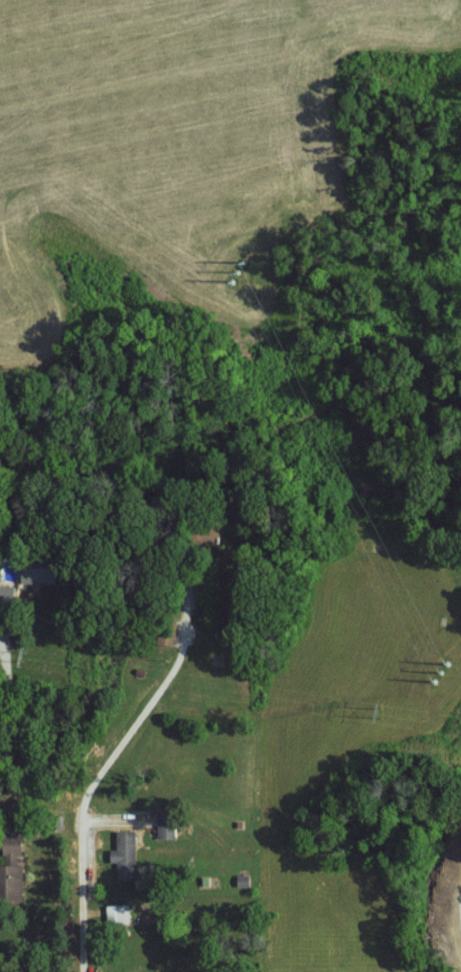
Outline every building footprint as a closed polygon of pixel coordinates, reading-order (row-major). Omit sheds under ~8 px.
[(21,582),(56,583),(57,566),(22,566),(21,582)] [(0,585),(0,603),(13,604),(14,586),(0,585)] [(174,645),(176,630),(160,628),(158,644),(174,645)] [(159,839),(175,838),(175,815),(159,816),(159,839)] [(117,850),(111,850),(111,863),(117,863),(117,876),(135,877),(136,831),(117,830),(117,850)] [(4,835),(4,864),(0,864),(0,899),(23,899),(23,835),(4,835)] [(129,904),(107,905),(108,924),(130,923),(129,904)]
